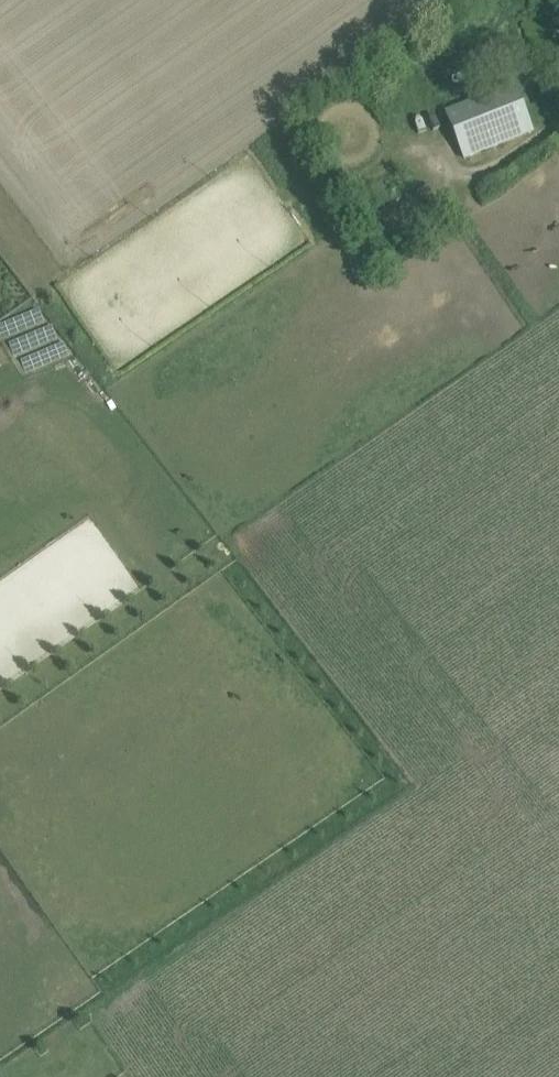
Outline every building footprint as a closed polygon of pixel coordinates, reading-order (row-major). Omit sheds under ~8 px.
[(513,86),(503,90),(447,115),(467,161),(532,133),(513,86)]
